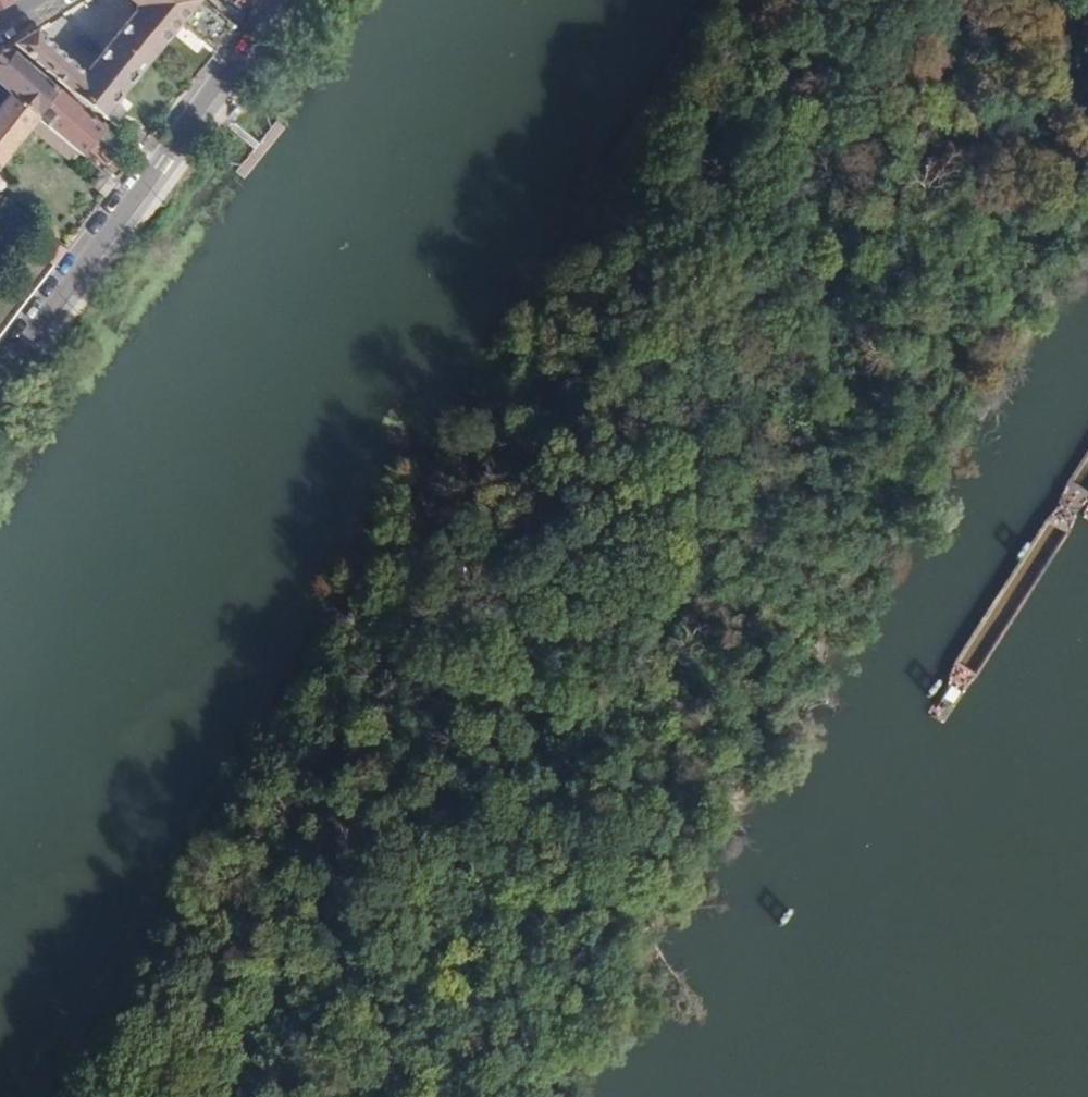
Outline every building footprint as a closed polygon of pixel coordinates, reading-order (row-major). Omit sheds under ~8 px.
[(101,117),(197,0),(129,0),(140,9),(82,78),(37,32),(15,45),(101,117)] [(238,8),(243,0),(226,0),(238,8)] [(9,95),(23,107),(35,117),(44,105),(56,90),(7,50),(0,53),(0,106),(9,95)] [(59,118),(50,129),(74,149),(80,154),(102,128),(56,90),(44,105),(59,118)] [(0,106),(0,116),(9,124),(23,107),(9,95),(0,106)] [(35,117),(50,129),(59,118),(44,105),(35,117)] [(28,126),(35,117),(23,107),(9,124),(0,116),(0,162),(28,126)] [(28,126),(66,158),(74,149),(50,129),(35,117),(28,126)] [(104,174),(95,186),(107,197),(117,185),(104,174)]
